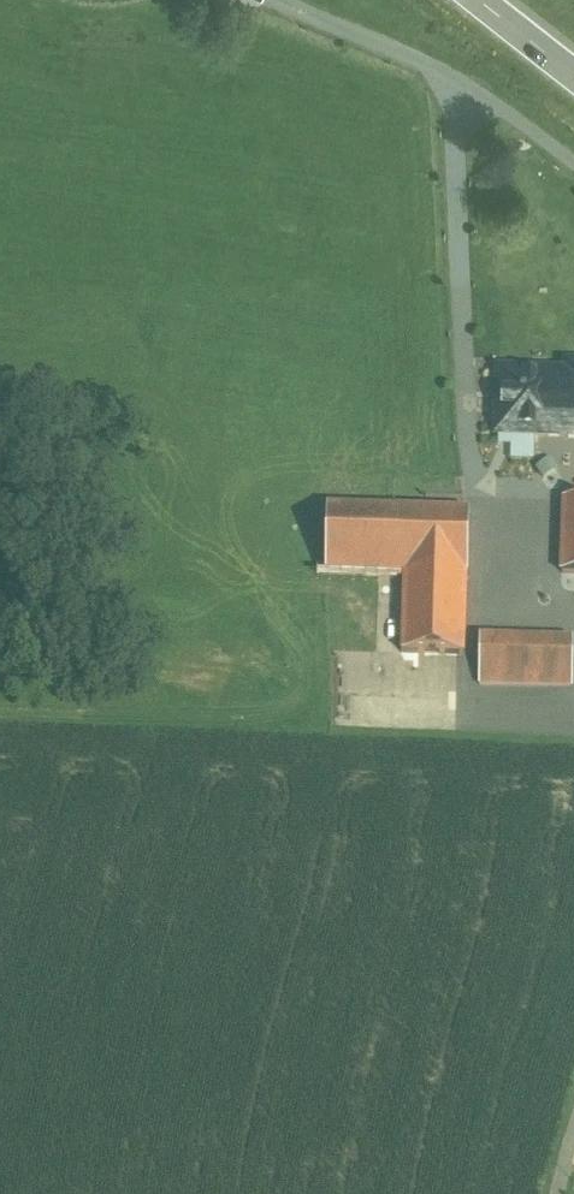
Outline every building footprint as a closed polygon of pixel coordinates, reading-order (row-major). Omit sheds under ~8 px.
[(501,373),(499,435),(573,438),(573,375),(501,373)] [(565,502),(563,575),(573,575),(573,502),(565,502)] [(470,513),(329,509),(327,572),(405,575),(403,653),(465,655),(470,513)] [(573,657),(481,654),(481,684),(573,687),(573,657)]
